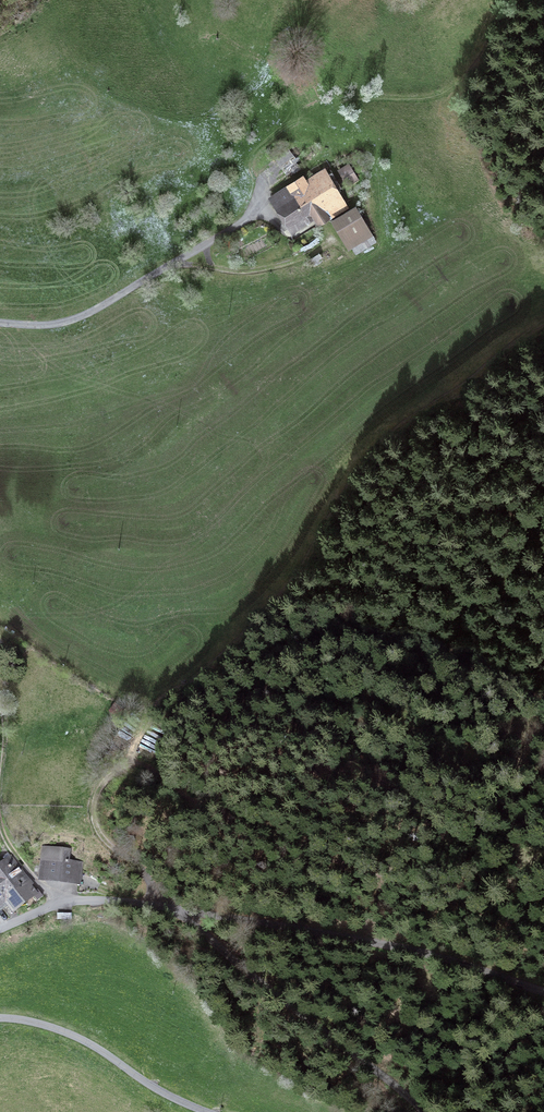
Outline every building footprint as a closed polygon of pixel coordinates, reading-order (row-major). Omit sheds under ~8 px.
[(315,76),(297,83),(299,89),(317,83),(315,76)] [(274,158),(284,172),(300,161),(290,147),(274,158)] [(340,173),(347,189),(360,183),(353,167),(340,173)] [(296,240),(350,207),(326,169),(273,202),(296,240)] [(355,259),(379,245),(359,212),(336,225),(355,259)] [(115,704),(110,711),(120,718),(125,711),(115,704)] [(101,883),(79,872),(80,864),(68,863),(68,860),(67,860),(67,853),(44,850),(42,879),(78,883),(78,893),(96,892),(101,883)] [(10,902),(14,908),(33,894),(28,888),(26,886),(25,884),(30,880),(13,859),(10,855),(0,863),(0,910),(10,902)]
